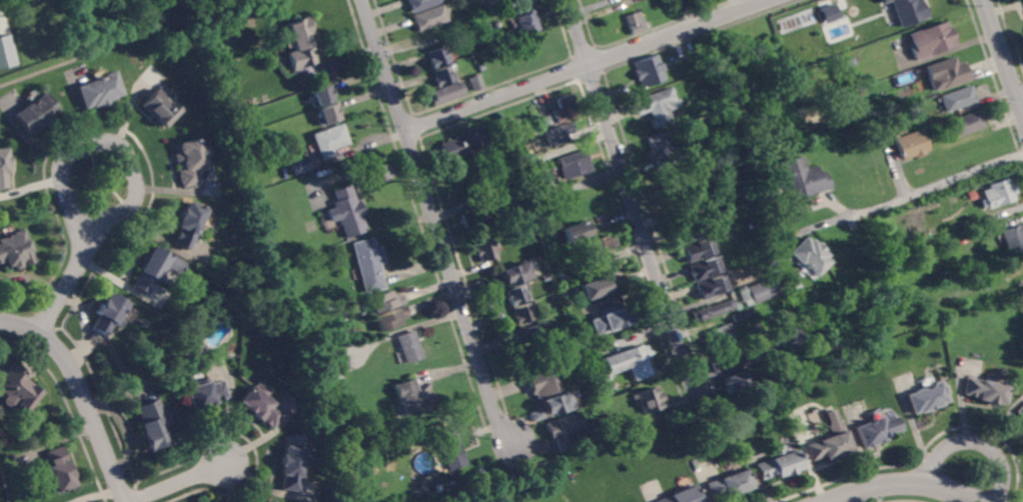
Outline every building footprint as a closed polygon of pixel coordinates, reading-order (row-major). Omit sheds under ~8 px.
[(410,14),(405,0),(441,0),(442,2),(410,14)] [(899,26),(927,18),(922,0),(891,0),(899,26)] [(839,18),(834,2),(819,7),(824,23),(839,18)] [(497,17),(494,8),(506,3),(510,12),(497,17)] [(445,10),(447,10),(448,14),(446,15),(448,21),(417,32),(411,15),(442,4),(445,10)] [(540,29),(523,35),(518,22),(515,23),(513,19),(524,15),(523,11),(532,7),(540,29)] [(631,36),(625,17),(639,12),(645,31),(631,36)] [(291,71),(286,54),(294,51),(286,24),(308,17),(313,33),(310,34),(314,46),(311,47),(316,63),(291,71)] [(950,28),(952,27),(959,46),(916,61),(911,46),(913,45),(910,35),(948,21),(950,28)] [(16,64),(9,33),(0,35),(0,68),(16,64)] [(432,69),(428,60),(429,60),(427,53),(443,47),(449,62),(432,69)] [(643,88),(640,81),(638,81),(634,71),(637,70),(634,63),(658,54),(667,80),(643,88)] [(849,68),(846,61),(855,57),(858,65),(849,68)] [(956,63),(962,61),(964,68),(966,68),(970,79),(942,89),(942,88),(933,91),(924,67),(954,57),(956,63)] [(437,88),(433,79),(435,78),(432,72),(449,65),(455,82),(437,88)] [(110,104),(101,107),(100,104),(84,110),(76,87),(105,77),(104,75),(115,71),(123,95),(108,100),(110,104)] [(473,92),(469,78),(479,74),(484,88),(473,92)] [(433,105),(431,99),(433,98),(431,91),(461,81),(466,94),(433,105)] [(326,90),(331,89),(333,95),(328,97),(330,101),(312,108),(310,103),(311,103),(307,91),(324,85),(326,90)] [(947,113),(941,96),(972,86),(978,103),(947,113)] [(677,100),(680,98),(683,106),(669,111),(673,122),(653,129),(650,120),(653,119),(650,111),(638,115),(633,101),(672,87),(677,100)] [(163,129),(140,107),(157,89),(180,111),(163,129)] [(28,135),(13,114),(45,92),(60,113),(28,135)] [(567,100),(571,98),(577,113),(573,114),(574,118),(557,124),(552,112),(560,109),(556,100),(566,96),(567,100)] [(332,109),(337,107),(340,114),(335,116),(337,120),(319,127),(316,121),(318,121),(314,109),(330,104),(332,109)] [(954,138),(948,122),(979,110),(985,127),(954,138)] [(545,126),(542,118),(549,116),(552,123),(545,126)] [(566,135),(562,126),(572,122),(575,132),(566,135)] [(322,161),(312,135),(343,124),(350,144),(335,150),(337,155),(322,161)] [(489,146),(446,161),(440,144),(455,139),(454,137),(462,134),(461,132),(474,127),(475,129),(483,126),(489,146)] [(915,158),(914,156),(902,160),(895,138),(922,129),(930,151),(925,153),(926,154),(915,158)] [(658,168),(647,137),(666,130),(677,162),(658,168)] [(202,147),(204,146),(207,148),(209,154),(207,157),(204,158),(206,166),(196,168),(201,183),(183,188),(178,170),(180,170),(179,163),(176,164),(173,155),(177,154),(174,144),(200,138),(202,147)] [(8,189),(0,190),(0,149),(8,149),(8,157),(9,157),(10,173),(8,174),(8,189)] [(563,181),(557,160),(585,151),(592,172),(563,181)] [(294,176),(289,162),(305,156),(310,170),(294,176)] [(806,169),(817,166),(818,172),(824,170),(826,176),(827,176),(830,188),(794,199),(789,184),(786,184),(780,163),(803,156),(806,169)] [(526,179),(521,163),(536,159),(540,175),(526,179)] [(678,179),(690,174),(697,190),(672,201),(661,177),(675,171),(678,179)] [(276,178),(281,176),(283,181),(278,183),(273,185),(270,178),(276,176),(276,178)] [(1009,184),(1012,183),(1015,192),(1012,193),(1014,200),(988,208),(982,191),(989,189),(988,185),(1007,178),(1009,184)] [(355,202),(359,200),(364,214),(360,216),(365,231),(344,239),(331,202),(335,201),(332,191),(349,185),(355,202)] [(252,205),(249,197),(260,193),(262,201),(252,205)] [(187,252),(172,245),(179,229),(175,227),(187,202),(206,211),(187,252)] [(471,229),(471,227),(466,229),(461,215),(465,213),(464,211),(482,205),(489,223),(471,229)] [(565,243),(560,229),(584,220),(589,235),(565,243)] [(681,245),(676,229),(703,220),(709,235),(681,245)] [(1000,231),(1022,223),(1022,250),(1008,255),(1000,231)] [(5,263),(0,265),(0,239),(25,230),(37,263),(25,267),(23,260),(19,261),(21,267),(12,270),(11,266),(7,268),(5,263)] [(609,240),(616,237),(619,245),(612,248),(614,252),(596,259),(595,255),(591,257),(589,249),(592,248),(590,242),(607,235),(609,240)] [(811,241),(813,239),(817,244),(818,243),(826,250),(825,251),(830,255),(828,258),(832,262),(818,276),(815,276),(791,253),(806,237),(811,241)] [(375,247),(380,246),(385,264),(382,264),(384,272),(380,273),(384,288),(363,293),(351,243),(373,238),(375,247)] [(500,257),(480,262),(478,257),(477,257),(475,249),(476,249),(475,243),(495,238),(500,257)] [(708,241),(711,240),(716,253),(688,263),(682,247),(707,238),(708,241)] [(170,257),(171,254),(186,263),(179,274),(168,267),(164,274),(162,272),(148,296),(130,286),(153,246),(170,257)] [(716,261),(719,260),(723,271),(695,282),(689,265),(714,256),(716,261)] [(512,285),(510,281),(505,283),(501,272),(525,263),(531,278),(512,285)] [(723,281),(725,280),(729,290),(701,301),(695,284),(720,275),(723,281)] [(586,300),(580,285),(605,276),(610,291),(586,300)] [(754,303),(748,287),(777,276),(783,292),(754,303)] [(512,306),(507,291),(523,285),(529,300),(512,306)] [(392,294),(396,293),(398,296),(402,295),(404,303),(373,314),(368,298),(391,291),(392,294)] [(115,326),(112,325),(105,337),(90,328),(98,316),(96,315),(109,293),(128,304),(115,326)] [(735,310),(695,323),(692,313),(705,309),(705,307),(708,306),(709,307),(732,299),(735,310)] [(518,325),(515,316),(516,316),(513,309),(529,303),(535,319),(518,325)] [(379,332),(374,316),(405,306),(408,315),(405,316),(405,319),(401,320),(402,324),(379,332)] [(735,322),(732,314),(754,307),(756,315),(735,322)] [(624,312),(629,310),(633,322),(597,335),(591,320),(602,316),(602,315),(623,308),(624,312)] [(517,346),(513,333),(542,323),(546,336),(517,346)] [(710,350),(704,333),(729,324),(735,342),(710,350)] [(799,342),(796,329),(779,333),(782,346),(799,342)] [(406,364),(396,336),(413,330),(424,357),(406,364)] [(759,350),(757,344),(763,342),(765,347),(759,350)] [(643,347),(647,345),(652,357),(647,359),(647,361),(618,372),(615,362),(618,361),(616,355),(642,345),(643,347)] [(713,373),(710,363),(723,359),(722,356),(744,349),(747,358),(743,359),(744,363),(713,373)] [(24,413),(0,394),(0,380),(13,364),(26,375),(23,379),(40,393),(24,413)] [(536,398),(534,393),(531,394),(525,377),(549,368),(557,390),(536,398)] [(724,395),(720,383),(722,382),(720,378),(742,370),(748,387),(724,395)] [(1003,405),(992,402),(989,402),(987,402),(976,399),(977,397),(963,394),(966,378),(979,380),(985,382),(1005,386),(1007,386),(1003,405)] [(421,398),(434,394),(439,408),(422,414),(421,410),(405,415),(402,404),(399,405),(393,386),(415,379),(421,398)] [(228,398),(207,405),(208,408),(198,412),(197,409),(189,411),(183,389),(208,381),(209,385),(222,380),(228,398)] [(943,386),(945,386),(948,393),(945,394),(948,402),(933,407),(929,409),(913,414),(906,395),(920,390),(922,390),(923,389),(933,386),(933,385),(934,383),(939,381),(942,382),(943,386)] [(265,397),(267,394),(276,402),(273,405),(284,414),(272,430),(238,402),(251,385),(265,397)] [(641,413),(663,406),(656,385),(635,392),(641,413)] [(552,415),(551,412),(546,413),(542,401),(568,392),(573,408),(552,415)] [(163,414),(165,414),(169,425),(163,427),(165,432),(171,429),(175,440),(148,451),(137,424),(141,423),(135,408),(157,399),(163,414)] [(1015,411),(1022,404),(1022,421),(1015,411)] [(533,422),(530,414),(543,409),(546,417),(533,422)] [(845,430),(852,450),(841,454),(840,454),(838,455),(836,456),(835,457),(824,461),(823,457),(811,461),(810,461),(804,446),(817,441),(830,436),(827,426),(828,423),(824,413),(833,409),(837,419),(841,421),(845,430)] [(574,446),(560,451),(555,439),(551,440),(545,423),(579,411),(586,428),(570,434),(574,446)] [(900,430),(889,434),(890,435),(885,437),(886,440),(877,443),(875,444),(872,444),(864,447),(863,448),(856,427),(868,422),(872,420),(880,417),(883,417),(885,420),(894,417),(896,416),(900,430)] [(448,471),(434,436),(453,429),(466,464),(448,471)] [(299,492),(279,490),(284,446),(303,448),(299,492)] [(56,493),(46,467),(50,465),(45,453),(61,447),(76,486),(56,493)] [(784,453),(795,450),(802,469),(791,473),(788,474),(776,478),(775,475),(761,480),(760,480),(754,465),(767,460),(775,457),(773,451),(779,449),(782,448),(784,453)] [(725,498),(724,495),(712,499),(711,500),(705,484),(718,479),(719,479),(731,474),(743,470),(744,470),(751,488),(741,492),(737,493),(725,498)] [(692,485),(700,501),(654,501),(692,485)]
